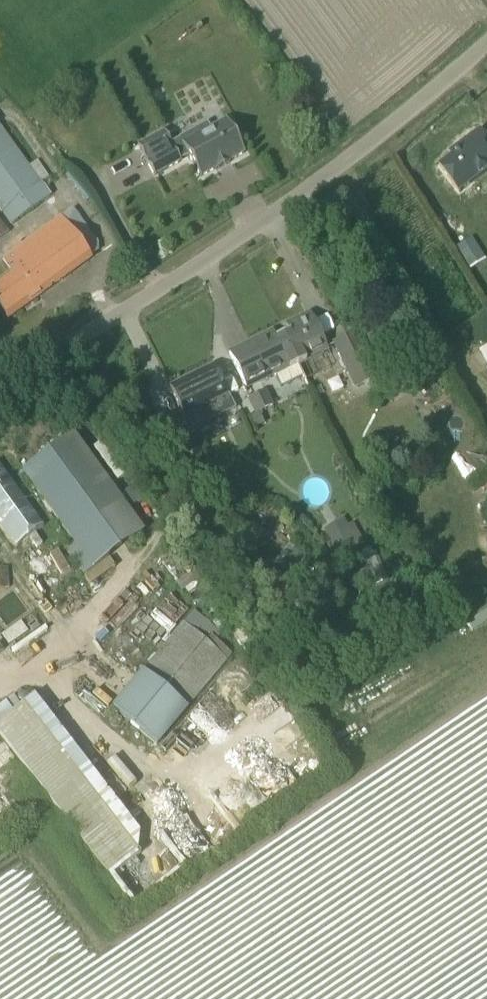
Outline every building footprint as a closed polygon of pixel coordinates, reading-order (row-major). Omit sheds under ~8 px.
[(237,138),(240,137),(231,119),(227,121),(226,119),(211,128),(208,122),(179,138),(179,139),(171,143),(165,131),(138,146),(145,159),(147,159),(148,162),(147,162),(155,176),(181,162),(181,160),(189,156),(201,177),(216,169),(216,170),(230,163),(230,161),(245,153),(237,138)] [(10,225),(50,197),(0,127),(0,211),(10,225)] [(440,167),(460,193),(486,172),(486,137),(481,129),(460,145),(464,149),(440,167)] [(79,241),(62,217),(3,260),(12,272),(0,281),(0,310),(7,319),(91,258),(79,241)] [(470,241),(456,249),(468,269),(482,260),(470,241)] [(320,353),(327,350),(309,314),(287,325),(290,331),(282,334),(296,363),(304,379),(327,367),(320,353)] [(296,363),(282,334),(276,338),(273,332),(230,353),(246,387),(296,363)] [(355,388),(376,379),(355,334),(334,344),(355,388)] [(183,414),(174,419),(183,438),(210,425),(201,407),(229,393),(215,365),(170,386),(183,414)] [(264,386),(245,396),(252,411),(271,401),(264,386)] [(23,470),(75,541),(65,549),(84,575),(143,532),(123,505),(72,435),(23,470)] [(18,546),(44,526),(0,466),(0,522),(18,546)] [(349,528),(330,539),(340,556),(364,543),(354,525),(349,528)] [(0,601),(0,611),(10,627),(0,634),(11,651),(47,629),(34,609),(29,612),(16,592),(0,601)] [(463,618),(472,633),(486,624),(486,603),(463,618)] [(150,661),(144,668),(111,707),(159,746),(168,736),(229,661),(233,655),(216,640),(221,634),(218,631),(217,628),(193,609),(150,661)] [(30,691),(0,711),(0,736),(98,875),(139,846),(30,691)]
